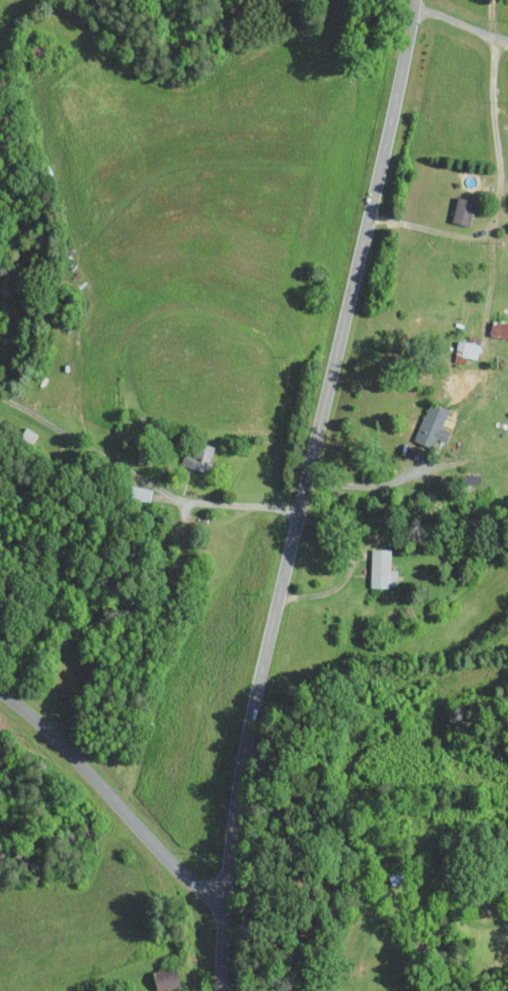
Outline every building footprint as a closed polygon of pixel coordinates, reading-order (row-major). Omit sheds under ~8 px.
[(475,201),(457,196),(450,222),(468,226),(475,201)] [(507,337),(507,322),(491,321),(490,335),(507,337)] [(478,345),(456,340),(454,355),(476,359),(478,345)] [(447,409),(427,401),(413,440),(431,446),(435,437),(446,441),(450,430),(441,427),(447,409)] [(207,471),(214,446),(197,441),(193,456),(183,453),(180,464),(207,471)] [(395,568),(389,568),(389,548),(370,547),(369,585),(395,585),(395,568)] [(155,989),(178,986),(175,967),(152,970),(155,989)]
